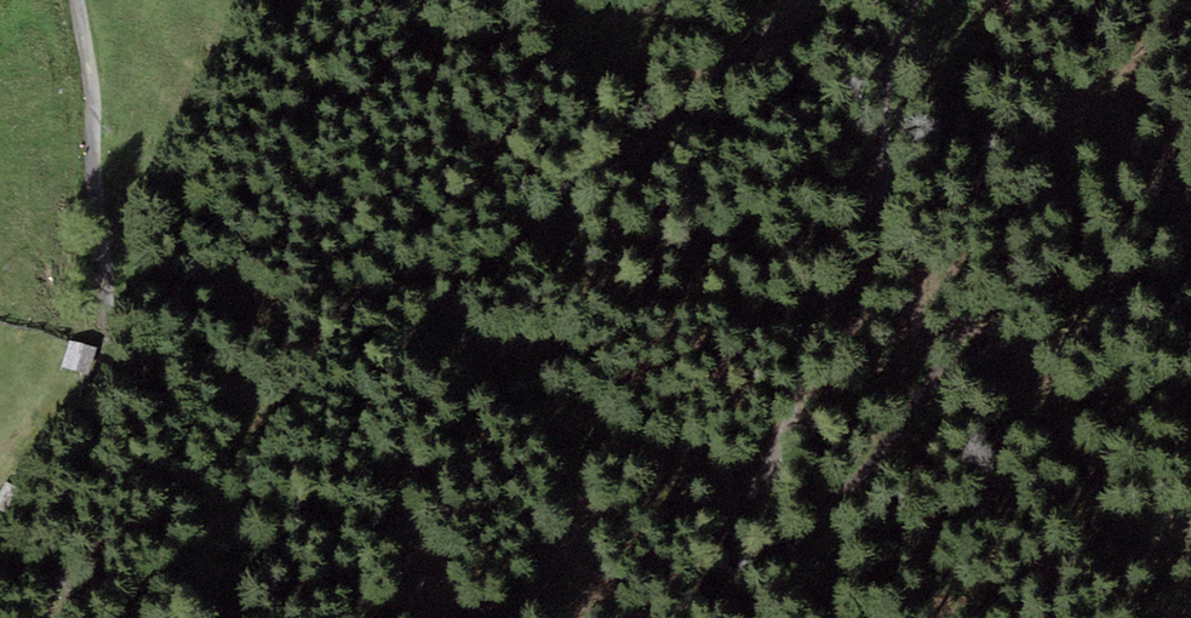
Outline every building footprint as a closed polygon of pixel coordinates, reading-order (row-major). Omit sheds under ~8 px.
[(84,344),(61,336),(49,370),(73,378),(84,344)] [(18,488),(4,480),(0,487),(0,510),(3,512),(18,488)]
